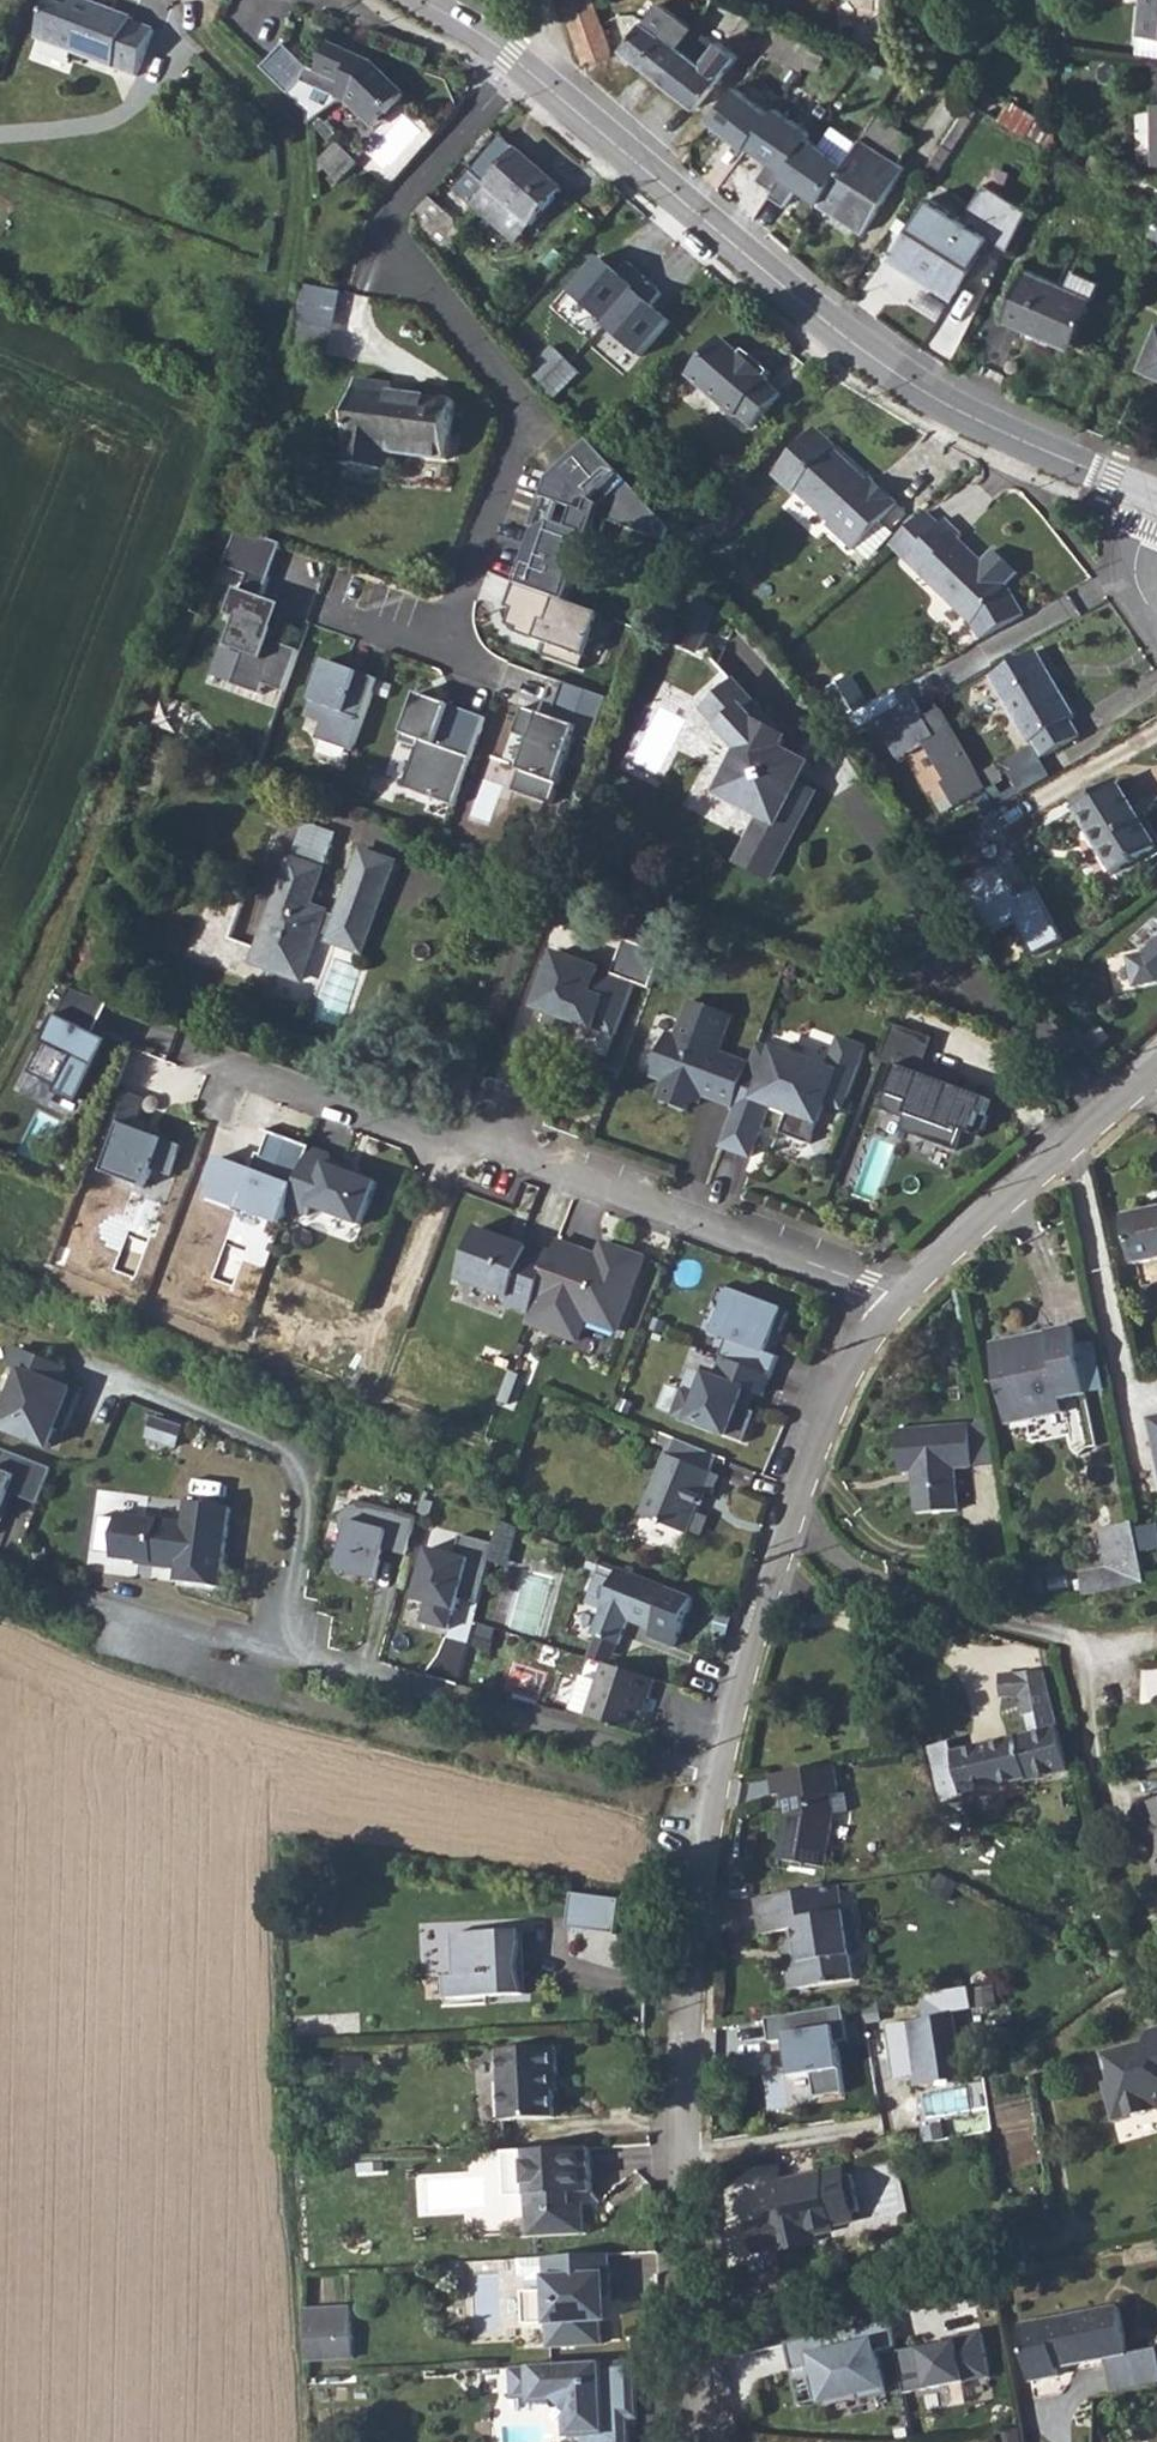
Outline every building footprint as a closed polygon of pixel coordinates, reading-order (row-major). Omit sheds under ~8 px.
[(144,73),(161,29),(139,20),(140,15),(97,0),(55,0),(42,36),(144,73)] [(585,64),(609,56),(611,46),(594,0),(561,0),(585,64)] [(1156,40),(1156,0),(1142,0),(1139,39),(1156,40)] [(716,43),(662,1),(647,20),(645,18),(622,48),(698,107),(739,55),(719,39),(716,43)] [(770,57),(803,70),(817,37),(783,23),(770,57)] [(290,45),(266,69),(291,94),(314,116),(315,128),(347,102),(353,105),(368,119),(381,106),(393,117),(412,97),(381,66),(369,65),(362,63),(364,59),(336,45),(323,73),(312,68),(290,45)] [(732,86),(707,121),(744,147),(770,110),(732,86)] [(999,119),(1057,153),(1055,130),(1008,104),(999,119)] [(381,106),(368,119),(379,130),(393,117),(381,106)] [(773,106),(770,110),(744,147),(781,172),(804,136),(808,131),(773,106)] [(820,203),(864,231),(906,166),(898,162),(912,139),(875,115),(845,164),(820,203)] [(475,170),(538,225),(568,190),(505,136),(475,170)] [(845,164),(804,136),(781,172),(777,176),(820,203),(845,164)] [(339,142),(324,158),(330,165),(345,148),(339,142)] [(324,197),(350,222),(384,187),(345,148),(330,165),(326,168),(338,182),(324,197)] [(319,163),(320,174),(326,168),(330,165),(324,158),(319,163)] [(456,191),(518,247),(538,225),(475,170),(456,191)] [(891,259),(953,297),(989,237),(1009,248),(1029,209),(986,182),(964,218),(930,197),(891,259)] [(419,215),(443,246),(463,224),(434,199),(419,215)] [(1156,238),(1156,215),(1149,234),(1156,238)] [(595,254),(565,288),(601,321),(632,286),(595,254)] [(1074,347),(1094,298),(1065,285),(1026,268),(1005,318),(1074,347)] [(1072,269),(1065,285),(1094,298),(1100,281),(1072,269)] [(296,343),(335,347),(341,287),(302,283),(296,343)] [(666,318),(632,286),(601,321),(640,355),(666,318)] [(1140,367),(1156,374),(1156,327),(1140,367)] [(756,430),(785,396),(770,384),(772,381),(770,379),(774,375),(762,364),(743,366),(743,358),(723,341),(691,381),(739,420),(742,418),(756,430)] [(536,369),(563,398),(585,374),(557,347),(536,369)] [(351,461),(391,467),(393,451),(454,459),(462,400),(401,390),(402,384),(363,379),(351,461)] [(834,456),(814,437),(772,483),(792,501),(794,499),(829,531),(827,533),(854,559),(896,513),(868,488),(860,497),(844,482),(850,475),(832,458),(834,456)] [(579,669),(597,615),(571,607),(603,502),(632,483),(590,441),(546,481),(505,626),(546,643),(541,655),(579,669)] [(905,565),(972,631),(979,646),(1024,619),(1010,593),(960,544),(963,540),(946,523),(905,565)] [(282,692),(298,651),(265,638),(277,604),(260,597),(279,544),(238,529),(222,564),(247,573),(241,589),(234,586),(223,615),(234,619),(225,645),(241,652),(232,682),(260,694),(263,685),(282,692)] [(685,649),(706,656),(721,613),(700,607),(685,649)] [(1040,743),(1050,760),(1086,739),(1076,723),(1081,720),(1042,651),(996,679),(1034,746),(1040,743)] [(375,678),(321,659),(300,720),(321,727),(316,742),(352,753),(375,678)] [(851,677),(825,690),(843,720),(867,705),(851,677)] [(605,698),(560,683),(549,719),(539,715),(512,792),(552,807),(577,738),(590,742),(605,698)] [(740,685),(710,711),(725,728),(755,702),(740,685)] [(894,688),(867,705),(897,762),(920,749),(955,808),(984,790),(939,709),(922,717),(913,700),(897,697),(894,688)] [(483,718),(415,695),(399,741),(416,747),(404,787),(455,807),(483,718)] [(780,730),(755,702),(725,728),(745,751),(732,776),(740,802),(765,816),(742,859),(774,876),(817,794),(796,783),(800,775),(797,765),(781,757),(789,741),(778,734),(780,730)] [(1032,748),(1001,764),(1016,791),(1017,791),(1047,774),(1032,748)] [(1119,874),(1156,851),(1156,835),(1124,782),(1079,809),(1119,874)] [(307,831),(298,858),(327,868),(340,835),(307,831)] [(188,957),(262,982),(268,966),(306,980),(323,937),(367,952),(400,862),(366,850),(342,915),(313,905),(326,871),(297,860),(263,950),(229,938),(245,896),(216,886),(188,957)] [(560,949),(540,1001),(554,1007),(548,1024),(574,1034),(579,1019),(599,1027),(600,1023),(618,1030),(638,979),(655,986),(668,951),(630,937),(617,970),(560,949)] [(1146,956),(1132,958),(1138,989),(1156,985),(1156,945),(1146,956)] [(114,999),(73,984),(34,1070),(90,1096),(117,1037),(103,1030),(114,999)] [(681,1036),(671,1032),(655,1073),(670,1079),(662,1098),(690,1108),(698,1089),(738,1104),(754,1064),(722,1051),(736,1014),(695,998),(681,1036)] [(898,1020),(884,1057),(901,1063),(885,1106),(910,1115),(906,1126),(961,1147),(968,1127),(986,1134),(994,1113),(981,1108),(987,1094),(957,1083),(960,1077),(927,1064),(938,1036),(898,1020)] [(762,1042),(754,1064),(738,1104),(723,1144),(752,1155),(773,1102),(792,1109),(783,1132),(812,1143),(828,1101),(844,1108),(868,1046),(843,1037),(830,1069),(762,1042)] [(148,1097),(119,1086),(93,1154),(110,1161),(107,1170),(148,1186),(156,1167),(173,1173),(185,1143),(166,1136),(164,1142),(146,1135),(149,1130),(137,1125),(148,1097)] [(221,1156),(213,1178),(218,1180),(213,1194),(285,1222),(291,1207),(314,1146),(268,1129),(268,1127),(267,1127),(266,1129),(274,1132),(266,1153),(261,1151),(255,1168),(221,1156)] [(315,1145),(314,1146),(291,1207),(311,1214),(314,1205),(365,1224),(381,1181),(361,1173),(363,1168),(332,1156),(334,1152),(315,1145)] [(1135,1264),(1156,1259),(1156,1209),(1124,1216),(1135,1264)] [(481,1225),(462,1276),(513,1295),(510,1302),(533,1311),(556,1250),(533,1241),(532,1245),(481,1225)] [(897,1227),(880,1241),(889,1251),(906,1237),(897,1227)] [(560,1239),(556,1250),(533,1311),(530,1318),(577,1336),(585,1315),(617,1327),(644,1255),(603,1239),(593,1265),(585,1262),(590,1250),(560,1239)] [(790,1309),(720,1283),(715,1298),(722,1315),(715,1332),(727,1336),(721,1354),(724,1355),(771,1373),(773,1373),(780,1353),(768,1349),(777,1328),(782,1330),(790,1309)] [(991,1344),(1007,1422),(1064,1411),(1062,1398),(1087,1394),(1073,1328),(991,1344)] [(47,1449),(71,1390),(59,1386),(65,1367),(15,1347),(2,1380),(9,1383),(0,1409),(0,1433),(47,1449)] [(771,1373),(724,1355),(717,1375),(708,1371),(699,1393),(684,1387),(674,1413),(746,1440),(758,1410),(746,1405),(752,1389),(764,1393),(771,1373)] [(153,1415),(149,1437),(179,1443),(184,1421),(153,1415)] [(915,1472),(919,1514),(959,1510),(955,1468),(974,1466),(970,1425),(898,1431),(901,1472),(915,1472)] [(718,1454),(675,1436),(667,1454),(664,1454),(639,1515),(689,1534),(690,1532),(701,1536),(708,1518),(697,1513),(706,1493),(713,1496),(720,1477),(710,1473),(718,1454)] [(50,1470),(2,1448),(0,1452),(0,1513),(8,1493),(36,1504),(50,1470)] [(184,1522),(118,1514),(113,1558),(178,1567),(176,1581),(221,1587),(232,1507),(187,1501),(184,1522)] [(346,1520),(331,1575),(375,1586),(384,1553),(407,1557),(417,1517),(354,1502),(339,1517),(346,1520)] [(506,1553),(510,1539),(515,1524),(499,1518),(494,1534),(490,1548),(506,1553)] [(1103,1529),(1110,1569),(1114,1589),(1146,1585),(1133,1523),(1103,1529)] [(424,1547),(410,1600),(424,1607),(421,1625),(449,1634),(459,1599),(476,1603),(488,1544),(457,1536),(454,1554),(424,1547)] [(490,1548),(486,1563),(502,1568),(506,1553),(490,1548)] [(602,1608),(593,1628),(620,1638),(617,1647),(630,1650),(643,1643),(653,1632),(655,1633),(674,1587),(602,1559),(585,1601),(602,1608)] [(1086,1595),(1114,1589),(1110,1569),(1081,1575),(1086,1595)] [(620,1638),(593,1628),(589,1637),(616,1647),(617,1647),(620,1638)] [(633,1735),(645,1702),(647,1703),(656,1680),(604,1663),(597,1682),(585,1714),(584,1718),(633,1735)] [(577,1675),(566,1708),(585,1714),(597,1682),(577,1675)] [(1055,1713),(1046,1676),(1022,1675),(1001,1675),(1002,1684),(1001,1693),(1008,1693),(1018,1694),(1024,1717),(1055,1713)] [(964,1792),(1028,1778),(1029,1780),(1070,1771),(1059,1728),(1019,1738),(955,1751),(934,1756),(945,1800),(964,1796),(964,1792)] [(787,1798),(791,1822),(779,1862),(826,1874),(839,1819),(835,1798),(842,1789),(837,1766),(770,1777),(774,1800),(787,1798)] [(1140,1806),(1151,1847),(1155,1845),(1156,1851),(1156,1802),(1140,1806)] [(791,1949),(792,1953),(798,1952),(798,1962),(795,1967),(798,1990),(857,1979),(853,1957),(846,1913),(838,1914),(834,1887),(754,1900),(761,1940),(789,1935),(791,1949)] [(574,1891),(571,1924),(621,1929),(624,1895),(574,1891)] [(846,1913),(853,1957),(861,1955),(854,1911),(846,1913)] [(449,2004),(525,2000),(523,1937),(453,1940),(455,1981),(448,1981),(449,2004)] [(784,1950),(790,1990),(798,1990),(795,1967),(798,1962),(798,1952),(792,1953),(791,1949),(784,1950)] [(842,2008),(763,2019),(768,2040),(781,2037),(789,2079),(810,2075),(815,2097),(844,2092),(836,2043),(847,2041),(842,2008)] [(946,2018),(902,2023),(913,2087),(952,2082),(951,2072),(957,2071),(946,2018)] [(1105,2051),(1112,2081),(1115,2092),(1105,2095),(1113,2125),(1156,2113),(1156,2029),(1143,2033),(1137,2044),(1105,2051)] [(877,2053),(882,2086),(899,2083),(894,2050),(877,2053)] [(559,2122),(557,2084),(562,2084),(561,2055),(498,2059),(502,2126),(559,2122)] [(1115,2092),(1112,2081),(1102,2084),(1105,2095),(1115,2092)] [(586,2150),(522,2153),(525,2199),(527,2241),(580,2238),(579,2208),(571,2208),(571,2197),(589,2197),(586,2150)] [(522,2153),(504,2154),(507,2200),(525,2199),(522,2153)] [(762,2214),(741,2218),(747,2244),(768,2240),(769,2244),(801,2238),(799,2224),(849,2214),(847,2206),(856,2204),(849,2172),(840,2174),(839,2167),(811,2173),(812,2179),(779,2186),(783,2205),(761,2210),(762,2214)] [(609,2301),(606,2256),(543,2260),(544,2293),(526,2294),(520,2294),(522,2328),(546,2326),(547,2350),(599,2347),(597,2301),(609,2301)] [(543,2260),(516,2261),(517,2277),(525,2276),(526,2294),(544,2293),(543,2260)] [(953,2314),(991,2307),(986,2282),(947,2290),(953,2314)] [(349,2308),(301,2310),(303,2361),(351,2359),(349,2308)] [(1033,2384),(1061,2378),(1059,2370),(1108,2360),(1115,2393),(1156,2384),(1156,2349),(1129,2355),(1119,2308),(1021,2329),(1033,2384)] [(887,2321),(785,2345),(799,2406),(816,2401),(818,2409),(886,2393),(877,2352),(893,2348),(887,2321)] [(915,2347),(925,2394),(986,2382),(977,2335),(915,2347)] [(529,2368),(530,2396),(551,2395),(551,2401),(567,2415),(573,2415),(574,2435),(583,2435),(583,2441),(625,2441),(624,2417),(620,2417),(620,2409),(632,2409),(630,2363),(529,2368)] [(529,2368),(510,2369),(512,2397),(530,2396),(529,2368)] [(632,2409),(620,2409),(620,2417),(624,2417),(632,2416),(632,2409)]
